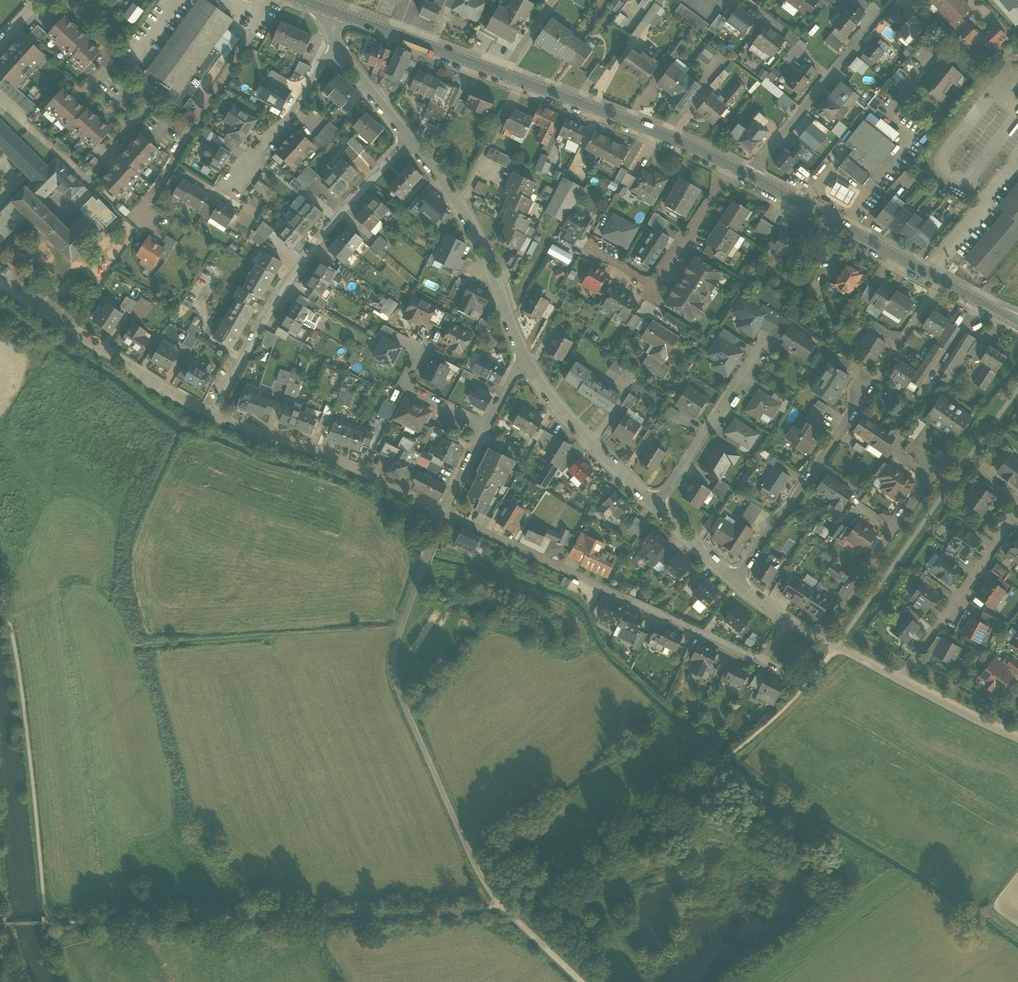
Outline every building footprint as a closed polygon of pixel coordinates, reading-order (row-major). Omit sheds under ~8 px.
[(183,109),(219,59),(223,62),(240,39),(227,29),(234,20),(218,8),(206,0),(199,0),(195,5),(189,14),(142,79),(183,109)] [(219,6),(219,2),(216,0),(206,0),(218,8),(219,6)] [(433,5),(423,0),(420,7),(422,8),(420,14),(436,22),(444,5),(435,1),(433,5)] [(444,5),(453,10),(458,0),(446,0),(444,5)] [(453,10),(477,21),(486,3),(479,0),(458,0),(453,10)] [(499,6),(486,29),(512,44),(525,20),(524,20),(533,4),(526,0),(512,0),(506,10),(499,6)] [(617,12),(624,2),(620,0),(614,0),(610,7),(617,12)] [(652,0),(641,0),(638,4),(645,9),(652,0)] [(818,0),(786,0),(807,16),(819,0),(818,0)] [(864,0),(854,0),(853,1),(865,10),(869,5),(864,0)] [(961,0),(929,0),(933,4),(928,9),(933,13),(937,9),(952,26),(961,18),(970,9),(961,0)] [(1015,29),(1017,26),(1017,0),(990,0),(1015,29)] [(122,18),(134,24),(142,9),(130,2),(122,18)] [(655,2),(631,35),(637,39),(660,6),(655,2)] [(699,17),(681,3),(674,12),(692,26),(699,17)] [(865,14),(852,3),(842,14),(856,25),(865,14)] [(894,6),(884,18),(890,23),(900,10),(894,6)] [(727,20),(723,26),(731,31),(733,31),(735,28),(743,34),(754,19),(746,13),(745,13),(737,7),(727,20)] [(905,10),(903,13),(900,10),(890,23),(893,25),(892,27),(902,36),(900,38),(908,44),(922,28),(917,24),(919,22),(914,18),(914,17),(905,10)] [(614,20),(623,26),(629,19),(620,12),(614,20)] [(719,14),(710,26),(718,32),(723,26),(727,20),(725,19),(719,14)] [(856,25),(842,14),(833,26),(835,28),(845,36),(846,37),(856,25)] [(65,17),(48,35),(72,58),(88,41),(89,39),(65,17)] [(708,24),(699,17),(692,26),(701,33),(708,24)] [(961,18),(952,26),(956,30),(965,22),(961,18)] [(572,34),(551,19),(535,41),(556,56),(558,54),(571,35),(572,34)] [(312,36),(281,22),(273,41),(304,55),(312,36)] [(967,23),(958,32),(961,35),(966,41),(970,45),(978,38),(979,37),(967,23)] [(993,24),(979,37),(978,38),(991,52),(1006,39),(993,24)] [(38,25),(30,34),(34,37),(42,29),(38,25)] [(718,32),(710,26),(708,29),(716,35),(718,32)] [(783,40),(766,27),(749,49),(760,57),(765,51),(772,57),(784,41),(783,40)] [(845,36),(835,28),(830,34),(839,42),(845,36)] [(42,29),(34,37),(38,41),(46,33),(42,29)] [(800,38),(789,30),(785,35),(786,36),(795,43),(800,38)] [(30,34),(29,33),(25,37),(34,46),(38,41),(34,37),(30,34)] [(571,35),(558,54),(568,62),(582,43),(571,35)] [(795,43),(786,36),(783,40),(784,41),(792,46),(795,43)] [(16,46),(15,45),(11,49),(12,50),(7,55),(6,54),(3,58),(4,59),(0,63),(0,73),(5,77),(16,87),(26,76),(26,75),(34,66),(34,67),(45,55),(34,46),(25,37),(24,37),(16,46)] [(877,37),(872,43),(878,48),(883,42),(877,37)] [(682,39),(670,56),(677,61),(689,45),(682,39)] [(878,48),(872,43),(871,44),(869,43),(867,45),(869,47),(863,54),(872,61),(875,63),(884,52),(886,54),(892,47),(885,40),(883,42),(878,48)] [(72,58),(71,59),(84,71),(92,62),(100,52),(88,41),(72,58)] [(582,43),(568,62),(579,69),(592,50),(582,43)] [(805,51),(796,43),(791,48),(800,56),(805,51)] [(698,59),(707,66),(718,52),(708,45),(698,59)] [(381,51),(374,49),(368,64),(375,66),(376,66),(377,63),(385,66),(386,65),(391,51),(382,47),(381,51)] [(413,54),(398,47),(389,67),(386,74),(400,81),(405,71),(409,60),(413,54)] [(791,48),(782,59),(789,65),(793,60),(795,61),(800,56),(791,48)] [(640,56),(632,50),(620,66),(644,84),(656,68),(651,64),(653,61),(650,59),(650,58),(642,53),(640,56)] [(872,61),(863,54),(859,59),(868,66),(872,61)] [(856,56),(847,66),(860,76),(868,66),(856,56)] [(942,59),(927,78),(928,79),(922,86),(930,92),(929,93),(931,94),(933,91),(938,95),(950,81),(955,84),(962,76),(942,59)] [(409,60),(405,71),(411,74),(416,64),(409,60)] [(311,66),(300,61),(295,71),(305,77),(311,66)] [(730,61),(724,68),(729,72),(735,65),(730,61)] [(92,62),(84,71),(88,75),(96,66),(92,62)] [(385,66),(377,63),(376,66),(375,66),(370,78),(374,82),(378,85),(386,74),(389,67),(386,65),(385,66)] [(810,67),(805,63),(798,72),(809,81),(817,71),(811,66),(810,67)] [(598,64),(587,78),(595,84),(606,70),(598,64)] [(672,65),(657,84),(670,94),(685,75),(672,65)] [(766,76),(772,81),(780,73),(774,67),(769,73),(762,68),(756,75),(762,80),(766,76)] [(900,68),(889,81),(898,88),(908,75),(900,68)] [(724,69),(710,86),(715,90),(723,81),(729,74),(724,69)] [(267,79),(271,81),(283,87),(288,79),(272,71),(267,79)] [(405,71),(400,81),(399,84),(405,87),(411,74),(405,71)] [(441,81),(418,71),(410,89),(418,93),(432,99),(433,99),(441,81)] [(798,71),(787,85),(799,95),(810,82),(809,81),(798,72),(798,71)] [(400,81),(386,74),(378,85),(384,88),(385,87),(395,91),(396,90),(399,84),(400,81)] [(670,104),(680,112),(700,86),(685,75),(670,94),(675,98),(670,104)] [(361,97),(337,76),(324,91),(330,96),(328,97),(341,109),(342,107),(348,112),(361,97)] [(5,77),(0,83),(0,89),(19,106),(27,97),(16,87),(5,77)] [(290,91),(283,87),(271,81),(267,89),(264,88),(259,98),(270,104),(270,103),(281,109),(290,91)] [(441,81),(433,99),(432,99),(425,114),(441,121),(456,88),(441,81)] [(738,82),(721,103),(727,108),(745,87),(738,82)] [(853,92),(841,82),(836,87),(849,97),(853,92)] [(836,87),(818,110),(819,111),(818,112),(818,114),(821,117),(823,116),(824,115),(830,120),(838,111),(841,114),(844,109),(841,107),(844,103),(849,97),(836,87)] [(87,111),(63,89),(46,108),(70,129),(71,128),(87,111)] [(457,89),(452,100),(457,102),(462,91),(457,89)] [(495,99),(473,90),(467,103),(466,107),(487,116),(490,109),(491,109),(495,99)] [(712,92),(696,111),(713,125),(727,108),(721,103),(717,99),(718,97),(712,92)] [(886,93),(870,112),(878,119),(878,118),(893,100),(894,99),(893,99),(886,93)] [(793,101),(785,94),(781,99),(789,106),(794,101),(793,100),(793,101)] [(29,99),(21,108),(30,116),(38,107),(29,99)] [(459,99),(454,111),(463,115),(466,107),(467,103),(459,99)] [(789,106),(781,99),(776,103),(785,111),(784,111),(785,111),(789,106)] [(256,120),(234,106),(225,120),(234,125),(229,134),(241,141),(242,143),(256,120)] [(558,115),(539,106),(533,120),(532,122),(535,123),(545,128),(551,131),(558,115)] [(111,130),(88,109),(87,111),(71,128),(94,149),(111,130)] [(523,116),(514,111),(509,120),(507,120),(504,128),(524,138),(532,122),(533,120),(523,115),(523,116)] [(384,130),(365,113),(354,126),(372,143),(384,130)] [(768,121),(758,113),(753,119),(756,121),(763,127),(768,121)] [(820,124),(811,117),(808,122),(816,128),(820,124)] [(26,217),(72,262),(100,234),(84,217),(70,231),(41,202),(57,186),(81,210),(94,196),(56,158),(47,167),(0,119),(0,149),(33,182),(27,188),(26,188),(11,202),(12,202),(0,214),(0,243),(26,217)] [(586,129),(566,119),(559,134),(579,144),(586,129)] [(873,128),(864,120),(845,144),(852,150),(868,162),(862,169),(870,176),(895,145),(891,143),(873,128)] [(898,134),(880,120),(873,128),(891,143),(898,134)] [(763,127),(756,121),(748,130),(745,134),(738,142),(752,153),(761,141),(769,131),(763,127)] [(839,121),(831,131),(840,139),(849,129),(839,121)] [(330,122),(317,136),(327,145),(339,130),(330,122)] [(496,122),(486,142),(491,145),(501,125),(496,122)] [(439,123),(429,145),(434,147),(445,126),(439,123)] [(745,134),(736,127),(730,135),(738,142),(745,134)] [(551,131),(545,128),(541,137),(546,140),(551,131)] [(297,130),(288,139),(284,143),(284,144),(276,153),(284,160),(294,169),(315,146),(297,130)] [(225,140),(211,131),(206,139),(213,143),(213,142),(221,147),(226,140),(225,140)] [(610,140),(595,132),(585,149),(601,157),(610,140)] [(241,141),(229,134),(225,140),(226,140),(237,147),(241,141)] [(160,151),(142,135),(131,146),(149,163),(160,151)] [(327,145),(317,136),(312,141),(322,150),(327,145)] [(365,149),(353,137),(347,143),(350,146),(359,156),(365,149)] [(629,151),(610,140),(601,157),(619,167),(629,151)] [(221,147),(213,142),(213,143),(210,147),(209,148),(208,149),(206,151),(205,153),(205,155),(204,156),(205,156),(202,161),(218,171),(230,152),(221,147)] [(149,163),(131,146),(120,158),(122,159),(139,175),(149,163)] [(350,146),(344,152),(354,161),(359,156),(350,146)] [(797,147),(789,156),(783,152),(774,163),(786,173),(804,152),(797,147)] [(491,148),(486,158),(491,160),(496,150),(491,148)] [(496,150),(491,160),(496,163),(501,153),(496,150)] [(868,162),(852,150),(836,170),(837,171),(844,177),(847,173),(862,186),(867,179),(869,181),(871,179),(869,177),(870,176),(862,169),(868,162)] [(284,160),(276,153),(272,158),(280,165),(284,160)] [(501,153),(496,163),(502,166),(507,156),(501,153)] [(543,153),(536,170),(541,172),(546,162),(548,156),(543,153)] [(507,156),(502,166),(507,168),(512,158),(507,156)] [(88,162),(92,167),(99,161),(95,157),(88,162)] [(139,175),(122,159),(101,183),(119,199),(140,176),(139,175)] [(358,172),(343,159),(333,170),(348,184),(358,172)] [(77,165),(85,173),(89,169),(81,161),(77,165)] [(551,164),(546,162),(541,173),(546,175),(551,164)] [(410,165),(389,187),(401,198),(422,176),(410,165)] [(627,171),(622,168),(616,178),(621,182),(627,171)] [(348,184),(333,170),(323,182),(338,196),(348,184)] [(656,178),(642,170),(631,190),(639,195),(638,197),(653,205),(667,180),(658,175),(656,178)] [(904,171),(897,180),(902,184),(910,175),(904,171)] [(535,183),(514,173),(506,188),(511,190),(528,198),(535,183)] [(182,181),(173,175),(165,187),(174,193),(182,181)] [(910,175),(902,184),(908,189),(917,178),(910,175)] [(563,177),(545,212),(565,223),(572,209),(584,188),(563,177)] [(294,178),(288,185),(293,189),(299,182),(294,178)] [(209,195),(192,185),(192,186),(182,180),(182,181),(174,193),(172,197),(173,198),(175,193),(184,199),(183,199),(199,209),(200,210),(204,202),(209,195)] [(268,188),(259,180),(254,186),(263,194),(268,188)] [(473,190),(484,195),(489,185),(478,180),(473,190)] [(686,185),(679,181),(665,206),(684,216),(700,190),(687,183),(686,185)] [(293,189),(302,197),(308,190),(299,182),(293,189)] [(856,193),(836,182),(828,195),(848,206),(856,193)] [(621,198),(628,187),(621,183),(615,194),(621,198)] [(539,197),(548,201),(553,188),(544,184),(539,197)] [(999,207),(1005,212),(1017,223),(1017,184),(999,207)] [(528,198),(511,190),(504,205),(509,208),(525,216),(533,201),(528,198)] [(420,211),(435,223),(442,215),(441,214),(447,207),(430,192),(424,200),(423,201),(426,203),(419,210),(420,211)] [(423,201),(424,200),(418,196),(406,209),(416,216),(420,211),(419,210),(426,203),(423,201)] [(395,214),(375,197),(365,208),(379,220),(383,215),(389,221),(395,214)] [(323,213),(307,199),(297,211),(297,212),(313,225),(313,224),(323,213)] [(955,199),(948,207),(953,212),(961,202),(955,199)] [(889,201),(875,218),(886,227),(902,208),(901,208),(899,210),(889,201)] [(210,206),(204,202),(200,210),(199,209),(197,212),(203,216),(210,206)] [(236,212),(220,202),(216,209),(211,217),(210,220),(209,220),(208,222),(224,232),(236,212)] [(740,206),(733,202),(719,223),(735,233),(749,211),(740,205),(740,206)] [(961,202),(953,212),(958,216),(967,205),(961,202)] [(216,209),(210,206),(203,216),(209,220),(210,220),(211,217),(216,209)] [(379,220),(365,208),(362,213),(360,212),(355,218),(370,231),(379,220)] [(525,216),(509,208),(502,223),(506,226),(523,234),(531,219),(525,216)] [(902,208),(886,227),(887,228),(888,226),(898,234),(914,215),(913,214),(912,216),(902,208)] [(581,214),(572,209),(565,223),(562,228),(566,230),(578,237),(579,238),(582,238),(592,219),(591,217),(583,213),(581,214)] [(313,225),(297,212),(287,224),(303,237),(313,225)] [(1017,238),(1017,223),(1005,212),(992,227),(1012,244),(1017,238)] [(655,228),(661,232),(668,222),(655,213),(648,224),(655,228)] [(637,228),(613,215),(603,235),(626,248),(637,228)] [(914,215),(898,234),(899,234),(900,232),(911,240),(926,221),(925,221),(924,223),(914,215)] [(773,226),(761,218),(754,228),(766,236),(767,235),(773,226)] [(274,230),(263,221),(256,231),(258,233),(267,239),(274,230)] [(926,221),(911,240),(911,241),(913,239),(923,247),(937,230),(926,221)] [(735,233),(719,223),(713,233),(733,246),(739,236),(735,233)] [(287,224),(278,236),(293,248),(303,237),(287,224)] [(523,234),(506,226),(499,241),(519,250),(526,235),(523,234)] [(773,226),(767,235),(771,239),(778,229),(773,226)] [(985,276),(1012,244),(992,227),(965,259),(985,276)] [(661,232),(655,228),(636,256),(644,261),(642,264),(650,269),(670,238),(661,232)] [(362,240),(348,229),(339,240),(353,251),(362,240)] [(578,237),(566,230),(561,239),(573,246),(578,237)] [(267,239),(258,233),(257,233),(253,240),(262,247),(266,241),(267,239)] [(733,246),(713,233),(706,243),(708,244),(718,251),(715,255),(723,261),(733,246)] [(466,244),(445,234),(434,259),(455,269),(466,244)] [(798,245),(782,234),(778,241),(774,247),(790,258),(798,245)] [(157,241),(149,236),(137,255),(143,258),(141,261),(147,265),(149,262),(155,266),(160,257),(165,250),(163,249),(155,244),(157,241)] [(177,242),(167,236),(164,242),(168,245),(173,248),(177,242)] [(388,243),(380,236),(374,243),(382,250),(388,243)] [(773,237),(767,246),(772,250),(774,247),(773,247),(778,241),(773,237)] [(353,251),(339,240),(335,245),(334,244),(329,250),(341,260),(344,262),(345,260),(353,251)] [(266,241),(262,247),(260,250),(264,253),(265,253),(269,255),(275,247),(266,241)] [(382,250),(374,243),(370,248),(378,255),(382,250)] [(546,254),(569,263),(573,253),(550,244),(546,254)] [(718,251),(708,244),(705,249),(715,255),(718,251)] [(173,248),(168,245),(167,246),(165,245),(163,249),(165,250),(170,253),(173,248)] [(715,255),(705,249),(701,254),(711,260),(715,255)] [(170,253),(165,250),(160,257),(165,261),(170,253)] [(282,263),(269,255),(265,253),(264,253),(260,250),(256,256),(255,256),(252,260),(253,262),(257,264),(257,265),(275,275),(282,263)] [(640,267),(642,264),(644,261),(636,256),(633,262),(640,267)] [(722,275),(695,257),(689,266),(685,271),(686,272),(674,290),(673,289),(670,294),(671,295),(665,304),(692,322),(692,321),(692,320),(695,315),(696,316),(696,314),(702,305),(703,304),(706,299),(707,298),(707,297),(710,292),(711,292),(711,291),(717,282),(718,282),(718,281),(721,276),(722,275)] [(345,260),(344,262),(341,260),(338,263),(341,265),(348,270),(352,266),(345,260)] [(519,263),(513,260),(509,269),(514,272),(519,263)] [(336,272),(321,263),(313,275),(328,285),(333,278),(336,272)] [(275,275),(257,265),(244,289),(257,297),(261,299),(266,290),(267,290),(270,285),(269,284),(275,275)] [(353,273),(341,265),(336,272),(343,277),(348,281),(353,273)] [(846,265),(834,285),(844,291),(849,294),(861,275),(860,274),(860,273),(855,269),(854,270),(846,265)] [(607,274),(593,266),(582,284),(597,293),(606,277),(607,274)] [(553,272),(558,280),(565,277),(561,268),(553,272)] [(343,277),(336,272),(333,278),(339,283),(343,277)] [(328,285),(313,275),(310,280),(309,279),(304,286),(313,292),(320,297),(321,296),(326,289),(328,285)] [(606,277),(597,293),(602,296),(604,293),(612,281),(606,277)] [(809,296),(817,283),(808,277),(800,290),(809,296)] [(491,295),(470,284),(457,309),(470,315),(473,309),(481,313),(491,295)] [(844,291),(834,285),(830,291),(840,297),(844,291)] [(868,285),(860,298),(867,303),(875,290),(868,285)] [(894,293),(881,285),(870,302),(883,310),(885,307),(894,293)] [(244,289),(240,287),(235,296),(238,298),(253,307),(256,302),(254,301),(257,297),(244,289)] [(617,288),(614,288),(609,296),(603,305),(604,306),(615,313),(626,295),(621,292),(620,290),(617,288)] [(332,293),(326,289),(321,296),(327,300),(332,293)] [(913,303),(895,291),(894,293),(885,307),(902,319),(906,312),(907,312),(913,303)] [(320,297),(313,292),(308,299),(311,301),(318,305),(321,300),(319,299),(320,297)] [(602,296),(597,304),(602,308),(604,306),(603,305),(609,296),(604,293),(602,296)] [(548,302),(534,294),(524,310),(539,318),(541,315),(548,303),(548,302)] [(384,295),(373,309),(387,319),(398,305),(384,295)] [(615,313),(614,314),(619,316),(619,318),(623,321),(624,321),(630,312),(636,302),(626,295),(615,313)] [(138,302),(127,296),(121,307),(130,314),(132,312),(138,302)] [(435,307),(414,297),(404,317),(419,325),(422,319),(428,323),(428,322),(435,307)] [(741,329),(753,336),(760,325),(758,324),(761,320),(762,322),(767,314),(741,297),(732,312),(744,320),(745,324),(741,329)] [(253,307),(238,298),(215,338),(232,348),(238,338),(238,339),(241,334),(241,333),(247,323),(250,318),(255,308),(253,307)] [(318,305),(311,301),(306,308),(311,311),(317,314),(321,306),(318,305)] [(148,309),(138,302),(132,312),(142,318),(148,309)] [(306,308),(295,302),(288,315),(304,323),(306,319),(311,311),(306,308)] [(124,314),(108,303),(100,316),(96,322),(95,323),(111,333),(124,314)] [(548,303),(541,315),(547,318),(554,307),(548,303)] [(435,307),(428,322),(438,327),(446,312),(436,306),(435,307)] [(935,342),(934,344),(942,349),(957,327),(951,324),(960,310),(958,308),(949,322),(935,342)] [(317,314),(311,311),(306,319),(315,323),(319,315),(317,314)] [(949,322),(932,311),(923,326),(927,328),(939,337),(949,322)] [(100,316),(95,312),(91,319),(96,322),(100,316)] [(456,318),(446,312),(438,327),(448,332),(452,325),(456,318)] [(635,315),(630,312),(624,321),(623,321),(622,324),(627,327),(635,315)] [(558,313),(550,326),(556,329),(563,316),(558,313)] [(304,323),(288,315),(285,320),(284,319),(279,327),(290,332),(297,336),(301,329),(304,323)] [(642,319),(635,315),(627,327),(634,331),(642,319)] [(780,316),(771,330),(776,334),(786,319),(780,316)] [(489,322),(482,318),(476,330),(482,334),(489,322)] [(815,345),(787,327),(790,322),(786,319),(776,334),(785,340),(782,344),(806,359),(810,352),(808,350),(812,344),(815,345)] [(678,338),(652,321),(642,337),(655,346),(650,354),(653,356),(662,363),(678,338)] [(889,331),(875,321),(872,327),(881,333),(886,336),(889,331)] [(143,330),(134,324),(132,328),(140,334),(143,330)] [(452,325),(448,332),(443,341),(452,345),(450,348),(460,353),(462,351),(463,351),(465,346),(467,345),(469,342),(469,340),(471,335),(452,325)] [(872,327),(871,326),(867,331),(870,333),(878,338),(881,333),(872,327)] [(285,340),(289,334),(290,332),(279,327),(275,335),(277,336),(285,340)] [(140,334),(132,328),(123,341),(140,352),(149,339),(140,334)] [(311,328),(308,335),(315,338),(318,331),(311,328)] [(939,337),(927,328),(923,334),(935,342),(939,337)] [(301,329),(297,336),(303,340),(308,332),(301,329)] [(273,347),(277,336),(275,335),(267,330),(262,343),(273,347)] [(719,338),(733,347),(739,339),(724,330),(719,338)] [(965,332),(941,370),(944,373),(952,377),(957,370),(975,341),(976,339),(965,332)] [(189,333),(183,344),(192,349),(198,338),(189,333)] [(571,342),(555,333),(552,339),(554,340),(547,352),(561,360),(571,342)] [(878,338),(870,333),(861,347),(863,348),(857,358),(870,366),(876,357),(881,350),(885,343),(878,338)] [(289,334),(285,340),(298,347),(301,342),(289,334)] [(401,347),(382,337),(373,356),(392,365),(401,347)] [(733,347),(719,338),(707,355),(721,364),(717,370),(727,376),(742,353),(733,347)] [(179,347),(164,339),(161,345),(161,344),(157,352),(152,361),(153,361),(168,369),(168,370),(169,370),(178,354),(177,353),(177,354),(176,353),(179,347)] [(1006,357),(989,346),(987,349),(975,341),(967,353),(973,356),(971,359),(975,362),(979,360),(986,365),(997,371),(1006,357)] [(916,372),(910,381),(917,386),(942,349),(934,344),(916,372)] [(152,349),(146,358),(152,362),(153,361),(152,361),(157,352),(152,349)] [(506,369),(480,355),(472,371),(498,385),(506,369)] [(852,361),(842,355),(835,365),(845,372),(852,361)] [(627,366),(616,358),(609,369),(621,376),(627,366)] [(442,366),(431,360),(427,369),(424,370),(421,376),(435,383),(435,385),(439,387),(443,386),(445,383),(444,380),(449,370),(449,369),(442,366)] [(461,368),(445,360),(442,366),(449,369),(449,370),(458,374),(461,368)] [(200,368),(192,363),(190,367),(191,368),(190,372),(186,379),(202,387),(209,375),(213,368),(211,367),(212,365),(207,363),(206,364),(203,362),(200,368)] [(620,396),(589,376),(591,372),(577,363),(576,362),(565,380),(579,389),(578,391),(579,391),(591,399),(591,400),(596,403),(596,402),(610,411),(610,412),(620,396)] [(916,372),(899,362),(890,376),(906,387),(910,381),(916,372)] [(829,363),(811,391),(831,404),(849,377),(829,363)] [(806,364),(800,374),(806,378),(813,368),(806,364)] [(997,371),(986,365),(981,372),(992,379),(997,371)] [(627,366),(621,376),(632,383),(639,373),(627,366)] [(190,372),(182,367),(177,377),(184,381),(186,379),(190,372)] [(292,373),(281,369),(276,381),(287,385),(292,373)] [(474,375),(464,370),(461,375),(471,380),(474,375)] [(957,370),(952,377),(956,380),(961,373),(957,370)] [(992,379),(981,372),(977,378),(988,385),(992,379)] [(952,377),(944,373),(941,378),(945,381),(948,383),(952,377)] [(988,385),(977,378),(974,383),(984,390),(988,385)] [(300,387),(288,383),(284,394),(296,398),(300,387)] [(492,398),(468,385),(464,390),(475,396),(471,403),(485,410),(492,398)] [(707,400),(687,387),(676,404),(696,417),(707,400)] [(463,394),(454,389),(450,397),(459,402),(463,394)] [(352,394),(341,390),(336,403),(348,407),(352,394)] [(758,390),(745,411),(758,419),(764,410),(773,415),(780,404),(771,398),(758,390)] [(256,395),(244,391),(238,407),(250,411),(256,395)] [(784,398),(774,392),(771,398),(780,404),(784,398)] [(637,398),(629,393),(622,404),(630,409),(637,398)] [(269,400),(256,395),(250,411),(263,416),(265,410),(269,400)] [(964,412),(949,401),(948,402),(943,398),(938,404),(936,404),(926,419),(938,428),(942,431),(942,430),(954,439),(964,426),(965,427),(966,426),(964,425),(964,423),(969,417),(963,413),(964,412)] [(431,412),(405,399),(395,419),(405,424),(406,422),(419,429),(422,430),(426,421),(431,412)] [(275,402),(269,400),(265,410),(272,413),(275,402)] [(395,405),(385,400),(377,415),(388,420),(395,405)] [(827,406),(818,400),(815,405),(824,411),(827,406)] [(815,405),(814,404),(807,415),(817,421),(824,411),(815,405)] [(292,408),(286,406),(281,422),(287,424),(292,408)] [(680,412),(670,406),(664,416),(674,422),(680,412)] [(320,412),(307,407),(305,413),(318,417),(320,412)] [(543,419),(523,407),(513,423),(533,435),(538,427),(543,419)] [(305,413),(292,408),(287,424),(299,429),(305,413)] [(1007,425),(1016,430),(1017,427),(1017,426),(1017,410),(1007,425)] [(318,417),(305,413),(299,429),(312,433),(318,417)] [(329,415),(324,413),(320,424),(325,426),(329,415)] [(817,421),(807,415),(803,421),(804,422),(804,421),(814,427),(817,421)] [(641,426),(625,416),(615,430),(624,435),(621,439),(628,444),(641,426)] [(879,428),(862,417),(853,431),(864,437),(862,439),(869,444),(869,443),(879,428)] [(757,435),(735,420),(726,433),(729,435),(742,444),(749,448),(757,435)] [(426,421),(422,430),(419,429),(415,438),(426,444),(430,436),(432,432),(435,426),(426,421)] [(814,427),(804,421),(804,422),(799,429),(795,427),(787,439),(797,445),(795,448),(801,452),(803,449),(808,452),(814,442),(816,443),(820,437),(816,434),(818,430),(814,427)] [(341,426),(334,423),(329,436),(336,438),(341,426)] [(897,428),(889,423),(886,428),(894,433),(897,428)] [(354,430),(341,426),(336,438),(335,442),(348,446),(354,430)] [(445,431),(435,426),(432,432),(443,437),(445,431)] [(544,430),(538,427),(533,435),(531,437),(537,441),(538,441),(544,430)] [(884,431),(879,428),(869,443),(884,453),(894,438),(892,436),(894,433),(886,428),(884,431)] [(366,434),(354,430),(348,446),(361,451),(363,443),(367,435),(366,434)] [(556,437),(544,430),(538,441),(537,441),(535,445),(547,452),(556,437)] [(654,434),(648,430),(643,439),(649,442),(654,434)] [(367,435),(363,443),(370,445),(374,435),(367,432),(366,434),(367,435)] [(742,444),(729,435),(725,440),(739,449),(742,444)] [(461,446),(444,437),(435,456),(444,461),(451,465),(461,446)] [(571,445),(557,437),(556,437),(547,452),(547,453),(553,456),(547,466),(548,466),(538,481),(545,486),(562,459),(571,445)] [(402,438),(398,447),(396,446),(388,463),(391,464),(386,472),(400,480),(403,475),(408,466),(403,464),(409,453),(410,450),(413,444),(402,438)] [(1003,446),(996,441),(992,448),(999,452),(1003,446)] [(739,455),(718,442),(702,469),(716,478),(727,461),(733,464),(739,455)] [(865,449),(856,442),(852,448),(862,454),(865,449)] [(665,453),(651,444),(639,462),(654,471),(665,453)] [(520,450),(510,445),(504,456),(514,461),(520,450)] [(1006,446),(998,456),(1005,461),(1010,455),(1013,451),(1006,446)] [(504,456),(489,448),(477,473),(499,483),(502,485),(514,461),(504,456)] [(421,456),(410,450),(409,453),(403,464),(408,466),(403,475),(409,478),(421,456)] [(569,454),(558,469),(562,473),(575,460),(569,454)] [(781,462),(769,454),(765,461),(774,467),(774,466),(777,468),(781,462)] [(435,456),(433,455),(430,461),(441,466),(444,461),(435,456)] [(997,472),(1003,476),(1002,477),(1007,481),(1017,466),(1017,461),(1010,455),(1005,461),(997,472)] [(593,472),(580,458),(568,470),(582,483),(593,472)] [(881,460),(872,474),(877,477),(887,464),(881,460)] [(441,466),(430,461),(425,471),(436,477),(441,466)] [(887,464),(877,477),(885,483),(894,470),(887,464)] [(774,467),(763,484),(762,483),(761,485),(763,486),(759,491),(760,494),(763,496),(767,495),(774,500),(778,496),(777,496),(790,476),(777,468),(774,466),(774,467)] [(1007,481),(1012,484),(1013,484),(1017,487),(1017,466),(1007,481)] [(897,471),(895,469),(894,470),(885,483),(881,489),(888,494),(892,493),(897,497),(901,492),(904,491),(907,493),(914,483),(906,477),(906,474),(903,473),(898,474),(897,471)] [(447,486),(418,471),(414,480),(421,484),(418,489),(439,500),(447,486)] [(499,483),(479,474),(469,494),(480,500),(489,504),(499,483)] [(841,485),(825,475),(816,489),(832,500),(841,485)] [(993,488),(978,478),(974,483),(977,485),(989,493),(993,488)] [(730,486),(720,479),(716,485),(726,492),(730,486)] [(709,490),(694,480),(683,498),(698,508),(709,490)] [(612,490),(606,484),(600,493),(605,497),(612,490)] [(726,492),(716,485),(712,492),(722,498),(726,492)] [(852,492),(841,485),(832,500),(829,503),(840,510),(852,492)] [(989,493),(977,485),(973,490),(971,488),(966,495),(968,497),(964,502),(981,515),(990,503),(992,504),(996,498),(989,493)] [(630,506),(615,492),(603,504),(603,505),(597,511),(606,519),(612,513),(618,518),(630,506)] [(489,504),(480,500),(475,510),(486,516),(491,505),(489,504)] [(510,501),(507,506),(503,512),(497,522),(505,527),(517,506),(510,501)] [(762,509),(751,502),(748,507),(759,514),(762,509)] [(525,510),(517,506),(505,527),(512,531),(520,518),(525,510)] [(748,507),(738,521),(750,528),(759,514),(748,507)] [(503,512),(497,508),(491,518),(497,522),(503,512)] [(532,511),(526,508),(525,510),(520,518),(525,521),(532,511)] [(891,515),(882,508),(877,514),(886,521),(891,515)] [(713,513),(704,526),(710,530),(719,516),(713,513)] [(416,518),(425,523),(427,519),(418,514),(416,518)] [(635,517),(628,529),(639,536),(646,524),(635,517)] [(735,526),(724,519),(721,524),(720,523),(718,527),(712,538),(722,545),(738,555),(753,530),(750,528),(738,521),(735,526)] [(548,529),(532,522),(525,537),(541,545),(545,536),(548,530),(548,529)] [(876,534),(859,522),(854,530),(850,535),(854,539),(852,542),(864,551),(867,546),(868,547),(873,541),(871,540),(876,534)] [(838,523),(829,534),(835,539),(844,527),(838,523)] [(814,532),(826,537),(829,528),(817,524),(814,532)] [(844,527),(835,539),(842,543),(849,534),(850,535),(854,530),(846,524),(844,527)] [(978,540),(961,527),(957,533),(955,533),(952,536),(953,538),(953,539),(949,544),(960,552),(966,557),(967,554),(969,555),(971,555),(972,554),(973,552),(972,550),(971,550),(978,540)] [(454,544),(460,532),(453,528),(446,543),(455,547),(456,545),(454,544)] [(557,541),(556,541),(563,544),(568,532),(569,531),(563,528),(559,535),(557,541)] [(473,553),(481,538),(462,529),(460,532),(454,544),(456,545),(473,553)] [(653,529),(641,542),(645,545),(638,553),(647,562),(655,555),(663,547),(667,543),(653,529)] [(559,535),(548,530),(545,536),(557,541),(559,535)] [(575,535),(568,532),(563,544),(568,546),(575,535)] [(581,533),(574,548),(580,551),(586,539),(587,540),(589,536),(581,533)] [(616,558),(595,547),(597,544),(587,540),(586,539),(580,551),(577,559),(582,562),(581,564),(607,577),(616,558)] [(1006,556),(1017,564),(1017,563),(1017,539),(1006,556)] [(960,552),(949,544),(945,550),(956,558),(960,552)] [(655,555),(647,562),(652,567),(659,559),(667,551),(663,547),(655,555)] [(956,558),(945,550),(941,555),(953,564),(957,559),(956,558)] [(673,556),(667,551),(659,559),(665,565),(673,556)] [(691,567),(677,552),(673,556),(665,565),(680,579),(691,567)] [(783,561),(770,552),(764,560),(778,569),(779,567),(783,561)] [(953,564),(941,555),(931,570),(950,584),(961,569),(953,564)] [(764,560),(754,575),(768,584),(771,579),(778,569),(764,560)] [(1010,574),(996,563),(990,570),(999,577),(1005,581),(1010,574)] [(840,570),(831,564),(827,570),(836,577),(840,570)] [(778,569),(771,579),(777,583),(785,571),(779,567),(778,569)] [(777,583),(783,587),(791,574),(785,570),(785,571),(777,583)] [(802,582),(794,576),(782,594),(803,607),(814,590),(812,589),(817,581),(807,575),(804,579),(803,578),(802,581),(803,581),(802,582)] [(939,584),(926,576),(922,582),(934,590),(939,584)] [(1005,581),(999,577),(993,584),(1004,592),(1008,595),(1013,587),(1005,581)] [(697,578),(689,587),(694,591),(702,583),(697,578)] [(720,592),(705,579),(702,583),(694,591),(693,593),(707,606),(720,592)] [(993,584),(989,580),(977,596),(993,608),(1004,592),(993,584)] [(934,590),(922,582),(914,593),(919,597),(916,601),(920,604),(918,607),(926,612),(931,606),(933,607),(942,596),(934,590)] [(819,593),(814,590),(803,607),(819,618),(830,600),(828,599),(827,597),(821,593),(819,593)] [(597,604),(604,607),(607,601),(601,598),(597,604)] [(625,610),(607,601),(604,607),(599,618),(600,618),(612,624),(612,622),(618,625),(625,610)] [(593,611),(597,623),(600,618),(599,618),(604,607),(597,604),(593,611)] [(751,618),(736,606),(724,620),(739,632),(751,618)] [(921,618),(907,606),(902,613),(904,614),(905,614),(916,623),(921,618)] [(643,618),(625,610),(618,625),(624,628),(636,634),(636,633),(638,630),(643,618)] [(997,618),(982,610),(977,621),(988,627),(985,632),(988,634),(997,618)] [(916,623),(905,614),(904,614),(894,626),(896,628),(893,633),(905,643),(910,637),(911,637),(914,633),(914,632),(919,626),(916,623)] [(977,621),(970,617),(962,633),(979,643),(985,632),(988,627),(977,621)] [(683,637),(665,628),(664,629),(657,626),(654,633),(661,636),(658,643),(665,646),(676,651),(683,637)] [(636,634),(624,628),(619,638),(634,645),(640,634),(636,633),(636,634)] [(646,634),(638,630),(636,633),(640,634),(634,645),(632,648),(638,651),(643,641),(646,634)] [(654,633),(648,631),(646,634),(643,641),(649,644),(654,633)] [(654,633),(649,644),(656,647),(658,643),(661,636),(654,633)] [(960,648),(937,636),(930,646),(937,649),(934,655),(951,664),(960,648)] [(665,646),(658,643),(656,647),(655,649),(662,653),(665,646)] [(717,653),(703,646),(698,644),(696,649),(691,659),(692,660),(697,662),(696,664),(697,664),(695,669),(703,672),(704,670),(708,673),(709,673),(712,667),(712,666),(711,665),(717,653)] [(696,649),(689,646),(683,658),(691,661),(692,660),(691,659),(696,649)] [(937,649),(930,646),(927,651),(934,655),(937,649)] [(1001,662),(997,658),(993,663),(998,667),(1001,662)] [(1011,659),(1007,665),(1016,673),(1017,670),(1017,664),(1011,659)] [(1008,667),(1001,662),(998,667),(1005,672),(1008,667)] [(998,667),(993,663),(982,678),(988,682),(986,685),(991,689),(993,687),(999,691),(1010,676),(1005,672),(998,667)] [(742,669),(731,664),(728,672),(725,670),(720,680),(727,684),(729,681),(741,687),(748,672),(749,671),(742,668),(742,669)] [(712,667),(709,673),(708,673),(705,679),(712,682),(712,681),(718,670),(712,667)] [(784,684),(765,676),(759,690),(777,699),(784,684)] [(712,682),(707,692),(714,695),(719,684),(712,681),(712,682)] [(751,695),(745,691),(738,703),(744,706),(751,695)]
